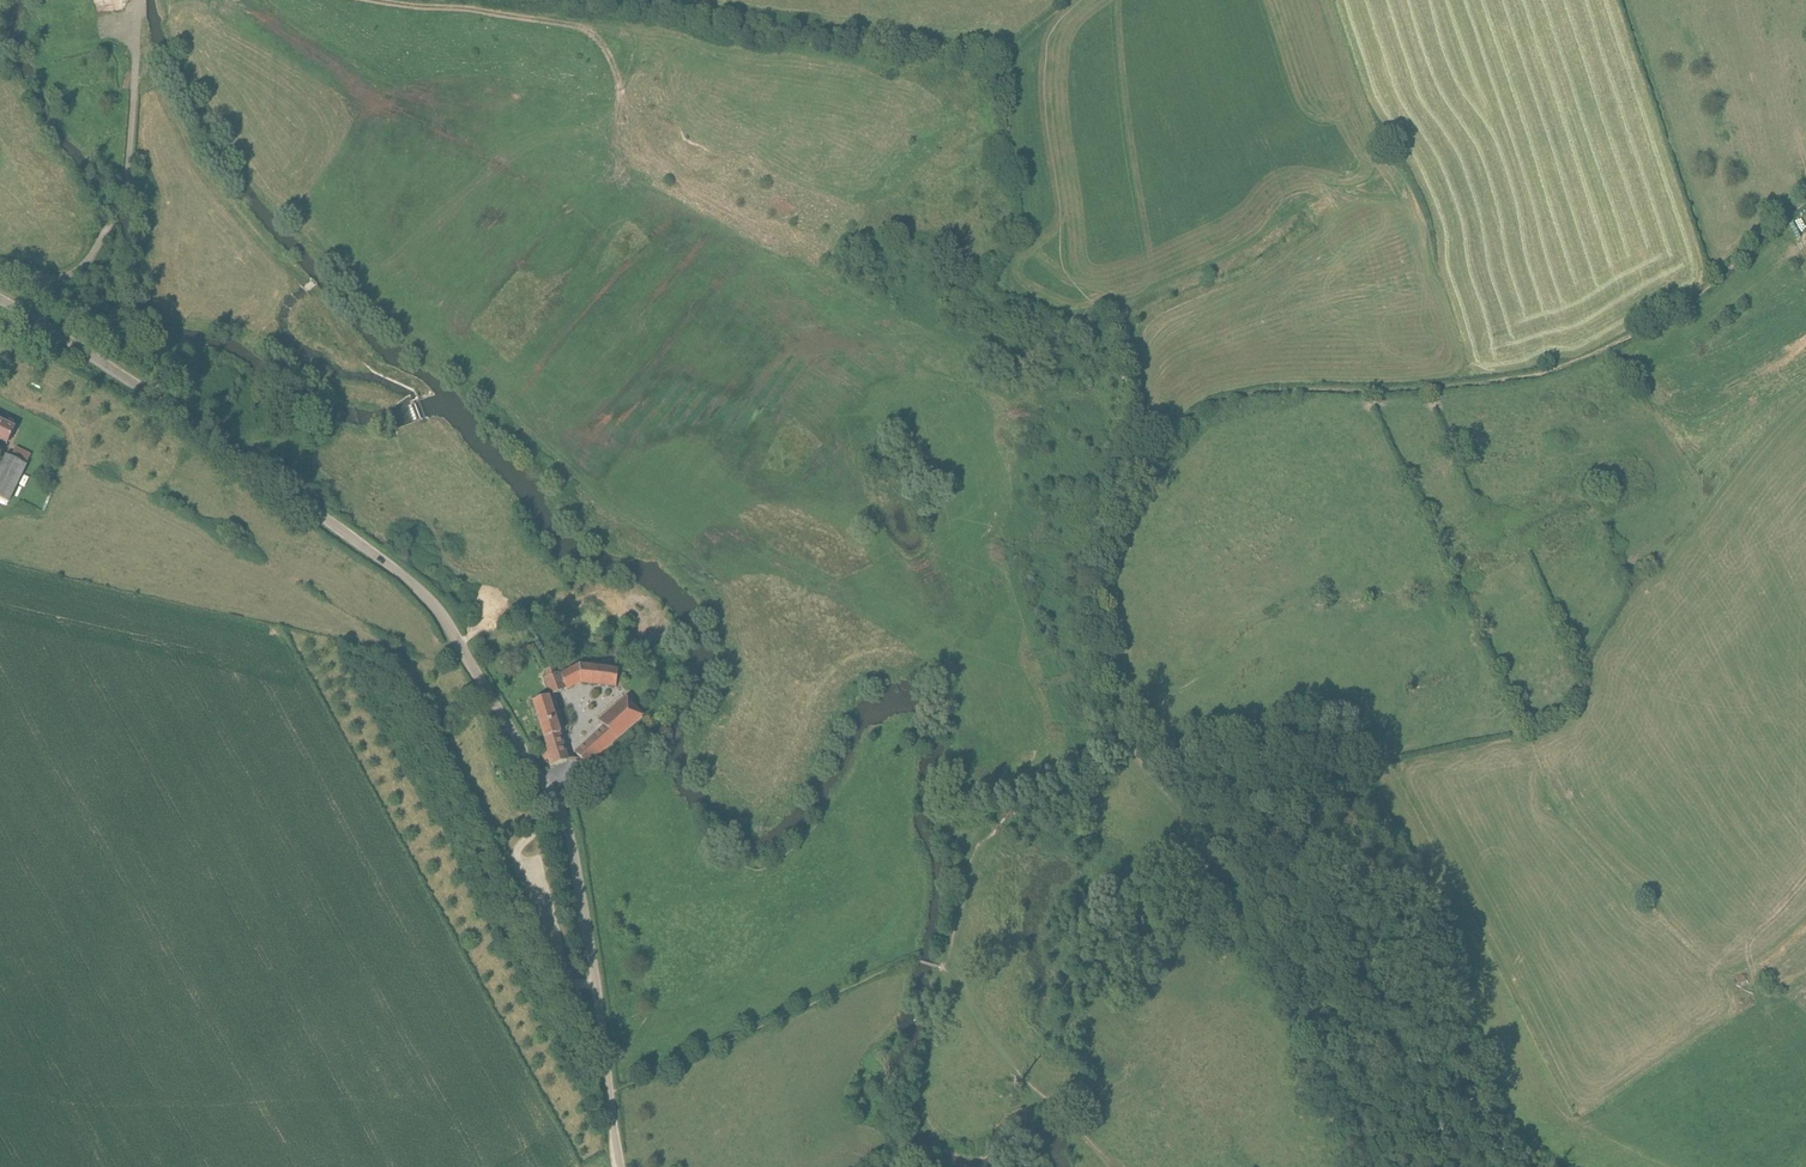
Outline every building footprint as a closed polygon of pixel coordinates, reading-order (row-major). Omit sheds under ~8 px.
[(7,445),(16,428),(0,420),(0,441),(7,445)] [(26,465),(31,454),(16,446),(11,457),(5,455),(0,465),(0,498),(9,502),(27,465),(26,465)] [(617,670),(579,664),(560,673),(567,690),(581,683),(616,688),(617,670)] [(564,690),(559,673),(557,667),(545,670),(547,677),(544,678),(550,695),(564,690)] [(586,767),(643,718),(627,697),(598,721),(603,727),(574,752),(586,767)] [(568,761),(564,750),(547,698),(533,702),(552,766),(568,761)]
